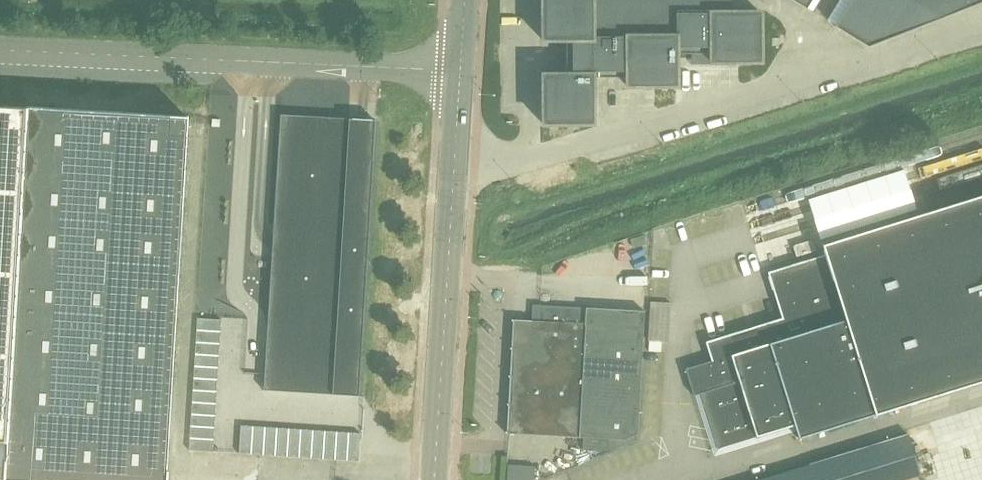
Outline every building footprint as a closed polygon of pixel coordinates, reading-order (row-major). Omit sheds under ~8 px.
[(711,60),(761,60),(760,10),(731,11),(731,0),(543,0),(543,38),(566,38),(566,72),(543,73),(543,122),(593,122),(593,76),(627,75),(627,84),(677,84),(677,52),(711,52),(711,60)] [(835,25),(868,45),(981,0),(850,0),(835,25)] [(189,115),(27,105),(0,104),(0,479),(167,479),(189,115)] [(274,374),(268,374),(267,387),(267,388),(271,388),(271,391),(359,396),(376,120),(280,114),(266,347),(275,356),(274,374)] [(981,381),(981,194),(822,244),(825,253),(767,271),(782,317),(705,341),(711,360),(685,368),(693,395),(700,393),(718,448),(794,425),(798,438),(981,381)] [(515,318),(509,431),(582,436),(582,446),(607,448),(607,437),(627,438),(638,433),(645,310),(542,304),(541,320),(515,318)] [(220,335),(220,323),(196,322),(196,334),(220,335)] [(219,347),(220,335),(196,334),(195,346),(219,347)] [(218,359),(219,347),(195,346),(194,358),(218,359)] [(217,371),(218,359),(194,358),(194,370),(217,371)] [(217,383),(217,371),(194,370),(193,381),(217,383)] [(216,395),(217,383),(193,381),(192,393),(216,395)] [(215,407),(216,395),(192,393),(191,405),(215,407)] [(214,419),(215,407),(191,405),(191,417),(214,419)] [(214,431),(214,419),(191,417),(190,429),(214,431)] [(253,429),(241,428),(240,456),(252,457),(253,429)] [(213,443),(214,431),(190,429),(189,441),(213,443)] [(265,429),(253,429),(252,457),(264,457),(265,429)] [(277,430),(265,429),(264,457),(276,458),(277,430)] [(289,430),(277,430),(276,458),(288,458),(289,430)] [(301,431),(289,430),(288,458),(300,459),(301,431)] [(313,431),(301,431),(300,459),(312,459),(313,431)] [(325,432),(313,431),(312,459),(324,460),(325,432)] [(337,433),(325,432),(324,460),(336,461),(337,433)] [(349,433),(337,433),(336,461),(348,461),(349,433)] [(361,434),(349,433),(348,461),(360,462),(361,434)] [(869,446),(880,479),(900,479),(923,473),(910,433),(869,446)] [(212,455),(213,443),(189,441),(188,453),(212,455)] [(830,458),(837,479),(880,479),(869,446),(830,458)] [(808,465),(812,479),(837,479),(830,458),(808,465)] [(759,479),(812,479),(808,465),(759,479)]
